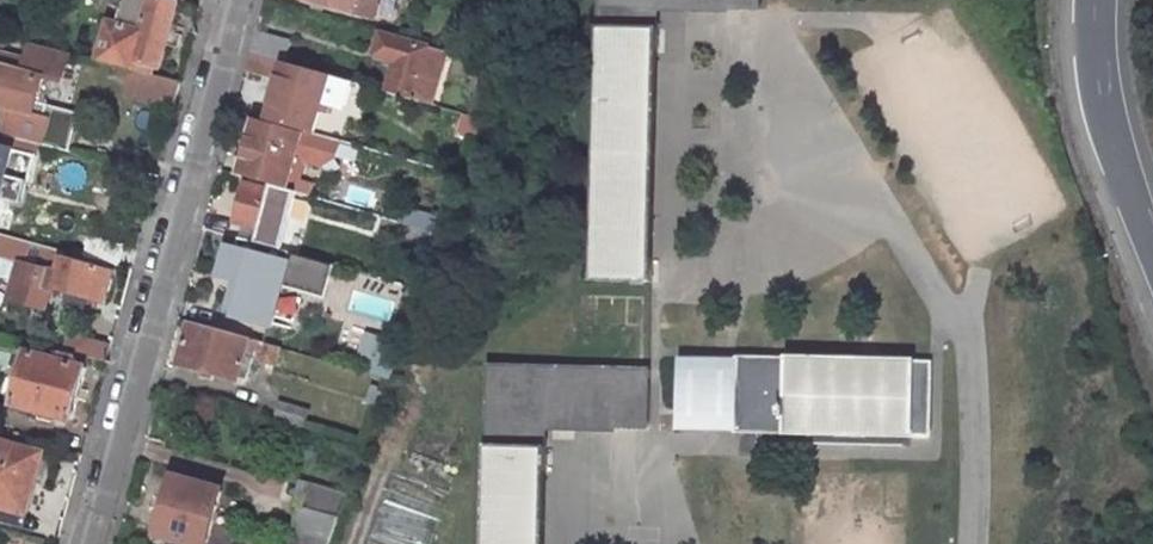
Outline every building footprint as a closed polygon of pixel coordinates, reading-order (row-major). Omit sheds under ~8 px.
[(114,25),(107,23),(96,61),(98,62),(129,69),(141,72),(150,74),(151,67),(157,68),(174,3),(161,0),(147,0),(146,5),(138,4),(137,12),(143,13),(138,31),(114,25)] [(323,1),(375,16),(379,0),(318,0),(323,1)] [(590,277),(649,279),(655,6),(752,5),(752,0),(595,0),(590,277)] [(114,25),(138,31),(143,13),(137,12),(119,7),(114,25)] [(419,77),(425,56),(433,58),(435,51),(380,35),(375,55),(395,60),(387,92),(419,101),(437,106),(442,83),(430,80),(419,77)] [(6,39),(0,60),(0,135),(41,145),(49,118),(33,114),(41,79),(59,83),(67,54),(6,39)] [(350,81),(284,62),(248,52),(243,70),(276,80),(265,121),(302,130),(311,133),(322,98),(343,105),(347,92),(350,81)] [(425,56),(419,77),(430,80),(436,58),(433,58),(425,56)] [(129,69),(124,89),(136,92),(141,72),(129,69)] [(159,105),(165,78),(162,77),(150,74),(141,72),(136,92),(135,98),(159,105)] [(366,97),(368,86),(350,81),(347,92),(366,97)] [(265,121),(256,117),(243,166),(241,174),(295,189),(304,156),(323,162),(335,154),(339,141),(311,133),(302,130),(265,121)] [(0,142),(0,185),(1,179),(18,182),(25,155),(9,151),(11,145),(0,142)] [(269,194),(243,188),(234,225),(258,232),(269,194)] [(397,217),(382,214),(378,230),(414,240),(418,224),(397,217)] [(83,256),(104,262),(116,265),(121,246),(87,237),(83,256)] [(284,262),(229,247),(221,275),(245,282),(236,317),(267,325),(284,262)] [(107,273),(66,262),(68,252),(59,250),(54,271),(18,262),(8,299),(46,308),(52,285),(62,287),(62,288),(100,297),(107,273)] [(301,258),(296,285),(328,290),(332,264),(301,258)] [(193,304),(188,322),(211,328),(212,329),(216,310),(193,304)] [(211,328),(188,322),(177,365),(235,380),(244,347),(259,350),(261,342),(212,329),(211,328)] [(108,344),(69,334),(64,351),(103,362),(108,344)] [(378,339),(369,372),(369,374),(388,379),(400,345),(378,339)] [(82,367),(25,354),(12,404),(69,419),(82,367)] [(934,364),(686,362),(684,435),(932,440),(934,364)] [(649,368),(489,364),(486,458),(483,543),(543,543),(546,425),(649,427),(649,368)] [(309,402),(280,396),(274,418),(293,422),(304,424),(309,402)] [(20,511),(37,451),(29,449),(0,441),(0,505),(20,511)] [(292,543),(326,543),(349,483),(323,474),(309,513),(304,512),(292,543)] [(170,478),(154,535),(187,543),(203,543),(218,491),(170,478)]
